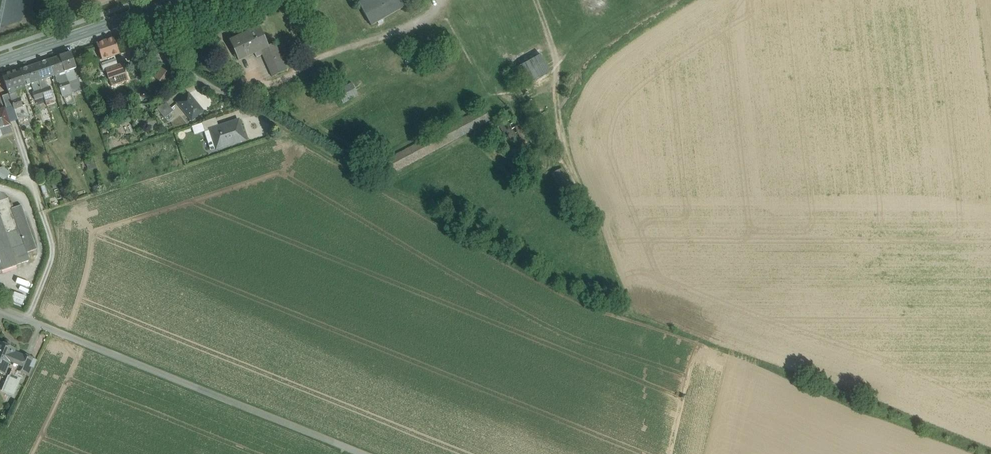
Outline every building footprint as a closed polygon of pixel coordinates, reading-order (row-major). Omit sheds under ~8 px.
[(360,5),(371,26),(417,0),(368,0),(360,5)] [(275,43),(268,46),(260,28),(230,42),(238,61),(255,54),(257,58),(265,55),(268,63),(281,57),(275,43)] [(114,38),(97,44),(102,60),(114,56),(120,54),(114,38)] [(71,53),(60,57),(65,73),(73,70),(76,69),(71,53)] [(542,55),(521,66),(530,82),(550,71),(550,70),(542,55)] [(114,56),(102,60),(106,70),(116,66),(114,61),(115,58),(114,56)] [(60,57),(49,60),(54,76),(57,75),(65,73),(60,57)] [(281,57),(268,63),(274,76),(287,70),(281,57)] [(46,61),(34,65),(40,81),(44,80),(52,77),(46,61)] [(116,66),(106,70),(111,85),(129,80),(123,64),(116,66)] [(34,65),(20,70),(25,86),(32,84),(40,81),(34,65)] [(158,79),(165,72),(160,67),(153,74),(158,79)] [(20,70),(3,76),(8,93),(25,87),(25,86),(20,70)] [(73,70),(65,73),(68,82),(76,79),(73,70)] [(65,73),(57,75),(60,84),(68,82),(65,73)] [(76,79),(68,82),(70,89),(80,86),(78,78),(76,79)] [(40,81),(32,84),(35,92),(42,90),(40,81)] [(60,84),(59,85),(61,93),(70,89),(68,82),(60,84)] [(352,83),(343,87),(350,100),(359,96),(352,83)] [(46,88),(42,90),(44,97),(53,94),(50,87),(46,88)] [(35,92),(33,93),(35,100),(44,97),(42,90),(35,92)] [(9,94),(2,97),(7,109),(13,107),(9,94)] [(188,94),(177,103),(192,120),(203,111),(188,94)] [(172,109),(166,102),(157,109),(165,118),(171,113),(169,111),(172,109)] [(7,109),(5,110),(9,121),(17,119),(13,107),(7,109)] [(0,111),(0,136),(12,132),(9,121),(5,110),(4,109),(0,111)] [(510,109),(492,119),(516,162),(522,159),(534,152),(510,109)] [(216,119),(202,123),(205,132),(212,130),(218,127),(216,119)] [(218,127),(212,130),(218,149),(245,140),(238,121),(218,127)] [(539,161),(534,152),(522,159),(525,163),(530,160),(532,164),(539,161)] [(8,174),(3,165),(0,166),(0,178),(8,174)] [(561,169),(551,175),(560,192),(571,186),(561,169)] [(1,193),(0,193),(0,272),(17,266),(16,265),(30,260),(27,253),(37,250),(22,205),(11,209),(8,199),(1,193)] [(4,345),(0,343),(0,373),(5,375),(9,365),(17,369),(23,355),(15,352),(16,350),(9,347),(11,343),(6,341),(4,345)] [(33,358),(23,354),(17,369),(16,371),(30,377),(33,369),(29,367),(33,358)]
